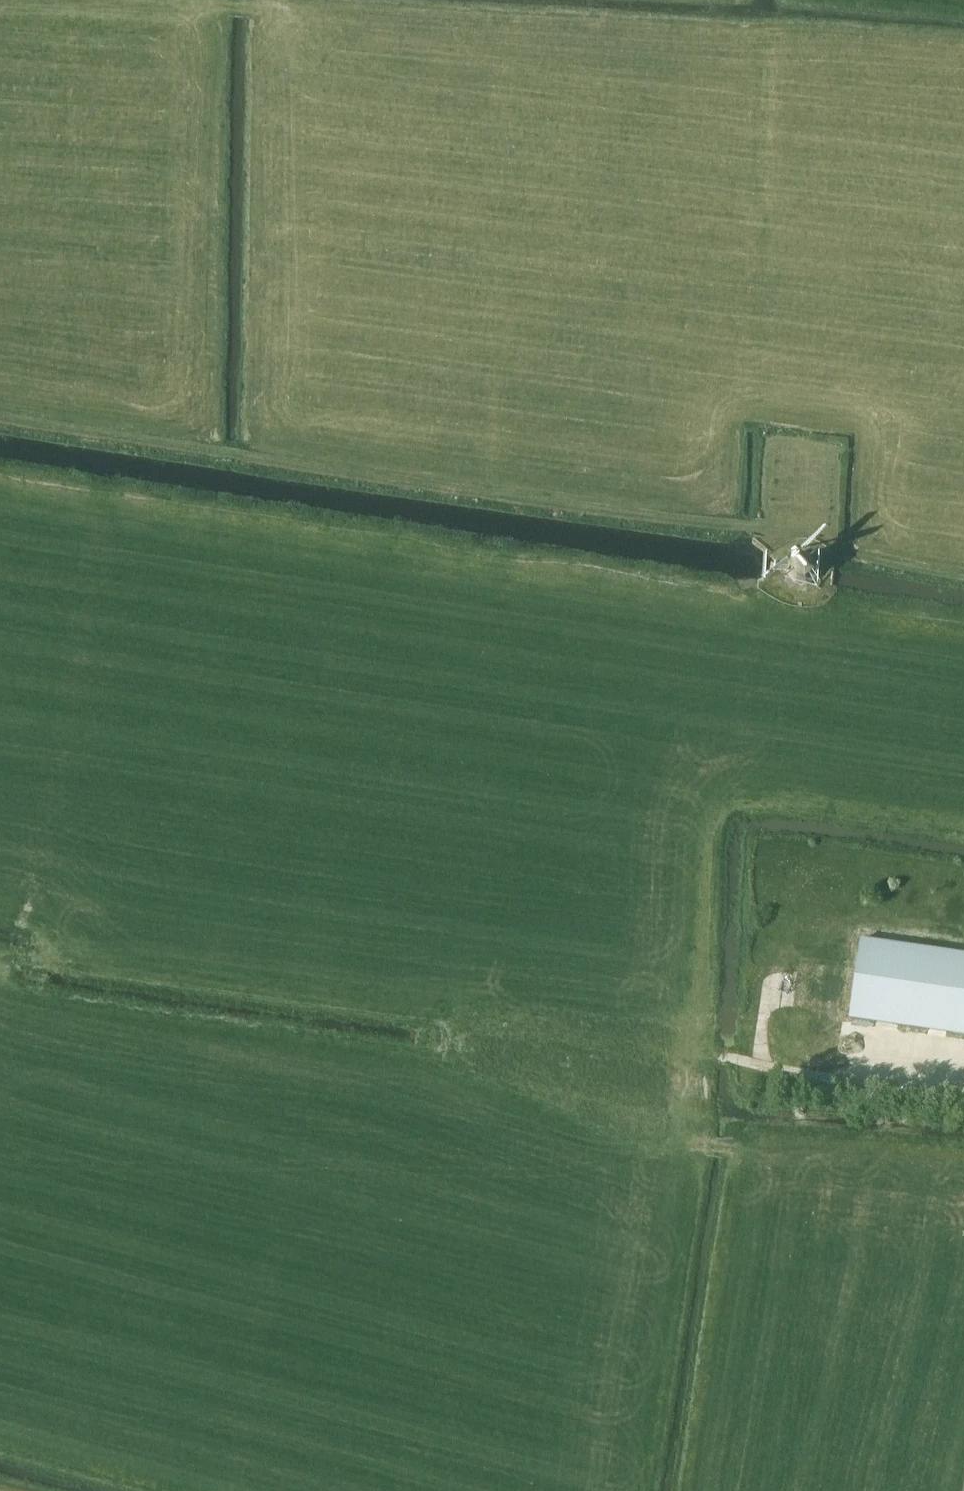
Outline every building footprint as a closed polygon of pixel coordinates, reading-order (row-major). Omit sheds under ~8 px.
[(811,556),(801,555),(790,565),(789,575),(797,585),(807,586),(817,578),(818,568),(811,556)] [(963,1035),(963,954),(861,940),(850,1019),(963,1035)]
